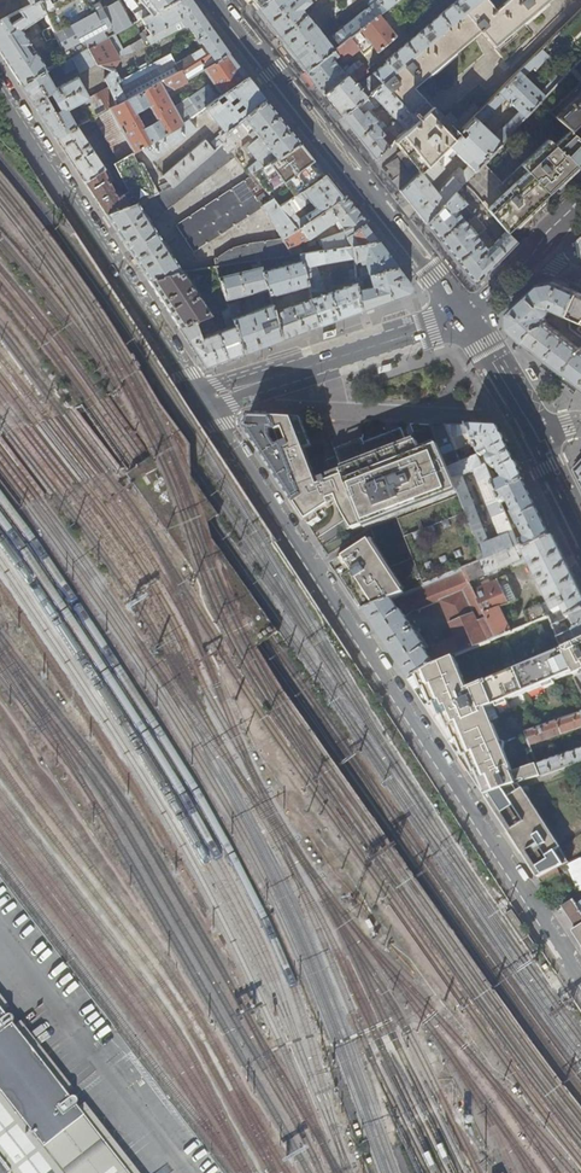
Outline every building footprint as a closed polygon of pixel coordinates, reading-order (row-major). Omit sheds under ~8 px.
[(30,4),(0,20),(0,53),(8,65),(20,84),(34,77),(45,71),(47,70),(21,31),(46,15),(38,0),(30,4)] [(142,19),(150,33),(146,35),(150,43),(187,25),(196,38),(194,39),(200,49),(179,62),(175,54),(172,56),(170,53),(121,79),(114,68),(119,58),(118,55),(132,52),(145,45),(141,38),(121,49),(113,35),(67,59),(63,62),(65,71),(75,66),(79,71),(94,62),(96,64),(110,70),(104,78),(109,87),(88,98),(76,76),(54,88),(45,71),(34,77),(45,97),(50,94),(59,110),(54,113),(65,133),(76,127),(67,110),(87,98),(97,116),(109,109),(179,72),(184,81),(201,72),(228,53),(208,24),(191,0),(177,0),(142,19)] [(38,0),(46,15),(52,27),(57,39),(67,59),(113,35),(142,19),(177,0),(143,0),(148,6),(138,11),(137,10),(127,15),(119,0),(39,0),(38,0)] [(251,2),(256,9),(270,0),(249,0),(251,2)] [(256,9),(266,22),(290,51),(305,71),(378,15),(398,0),(372,0),(370,1),(373,5),(327,40),(313,22),(313,23),(302,9),(315,0),(270,0),(256,9)] [(305,71),(317,86),(330,103),(341,117),(381,83),(479,0),(456,0),(387,59),(385,61),(385,64),(373,73),(373,74),(357,87),(352,80),(357,81),(368,71),(362,63),(361,64),(359,61),(355,64),(354,64),(343,72),(334,61),(338,58),(341,62),(343,62),(359,50),(363,55),(372,47),(377,53),(396,37),(378,15),(305,71)] [(494,10),(485,0),(479,0),(381,83),(416,120),(395,141),(404,152),(419,171),(481,109),(474,102),(457,120),(450,113),(443,120),(413,88),(480,31),(506,62),(534,35),(523,23),(550,0),(506,0),(494,10)] [(47,42),(57,39),(52,27),(43,30),(43,34),(47,42)] [(538,67),(549,56),(542,49),(481,109),(419,171),(400,191),(409,202),(425,223),(463,183),(482,162),(566,73),(561,67),(550,78),(551,80),(539,93),(522,77),(535,64),(538,67)] [(165,95),(186,84),(184,81),(179,72),(109,109),(133,153),(141,148),(188,120),(205,107),(216,99),(222,94),(247,77),(235,61),(228,53),(201,72),(208,85),(172,108),(165,95)] [(34,77),(20,84),(30,100),(55,138),(65,133),(54,113),(45,97),(34,77)] [(247,77),(222,94),(226,99),(220,104),(216,99),(205,107),(225,133),(265,100),(255,87),(247,77)] [(356,135),(375,160),(395,141),(416,120),(381,83),(341,117),(356,135)] [(580,93),(554,118),(568,131),(570,132),(578,124),(580,127),(580,93)] [(265,100),(225,133),(222,135),(225,140),(216,148),(214,150),(171,187),(162,191),(158,193),(128,206),(105,214),(128,249),(148,280),(164,275),(179,272),(182,271),(150,221),(167,211),(235,157),(251,177),(176,226),(193,252),(263,207),(282,239),(248,243),(231,249),(217,258),(216,259),(214,259),(215,266),(260,260),(292,255),(290,251),(283,240),(297,230),(279,207),(253,174),(299,143),(280,118),(265,100)] [(109,109),(97,116),(93,118),(119,162),(132,154),(133,153),(109,109)] [(188,120),(141,148),(151,161),(196,128),(188,120)] [(76,127),(65,133),(55,138),(69,158),(84,181),(102,169),(104,168),(93,152),(93,151),(83,136),(76,127)] [(568,131),(553,145),(547,139),(501,183),(482,162),(463,183),(474,193),(506,232),(538,202),(580,162),(580,142),(579,140),(570,132),(568,131)] [(225,140),(222,135),(221,136),(220,135),(211,141),(216,148),(225,140)] [(158,179),(162,191),(171,187),(214,150),(205,139),(163,175),(164,176),(158,179)] [(279,207),(325,175),(312,159),(299,143),(253,174),(279,207)] [(132,154),(119,162),(114,164),(128,192),(123,194),(128,206),(158,193),(143,163),(139,162),(137,163),(132,154)] [(102,169),(84,181),(94,197),(105,214),(128,206),(123,194),(122,194),(116,197),(102,169)] [(343,198),(342,197),(334,187),(325,175),(279,207),(297,230),(343,198)] [(474,193),(463,183),(425,223),(445,247),(474,284),(475,284),(493,266),(517,242),(513,239),(506,232),(474,193)] [(343,198),(297,230),(283,240),(290,251),(308,240),(334,221),(338,225),(341,224),(342,226),(344,231),(321,239),(324,250),(353,245),(378,243),(364,224),(367,222),(357,210),(345,196),(343,198)] [(378,243),(353,245),(354,261),(360,260),(361,264),(365,263),(366,266),(360,268),(361,276),(362,276),(369,274),(396,267),(386,253),(378,243)] [(353,245),(324,250),(300,254),(302,261),(308,285),(310,290),(320,326),(336,320),(360,310),(356,282),(326,293),(318,269),(311,272),(308,265),(349,259),(349,263),(355,262),(354,261),(353,245)] [(302,261),(263,271),(268,289),(269,295),(308,285),(302,261)] [(226,300),(268,289),(263,271),(262,266),(219,278),(226,300)] [(396,267),(369,274),(372,287),(364,288),(362,276),(361,276),(356,278),(356,282),(360,310),(379,304),(409,293),(411,286),(402,274),(396,267)] [(164,275),(148,280),(165,305),(178,326),(209,315),(211,314),(182,271),(179,272),(164,275)] [(568,334),(565,337),(548,324),(545,316),(547,315),(549,313),(550,311),(550,309),(552,309),(569,315),(579,293),(566,287),(554,282),(539,284),(525,298),(508,313),(508,328),(512,332),(523,342),(540,355),(580,386),(580,344),(568,334)] [(307,300),(274,312),(281,340),(299,333),(320,326),(310,290),(304,291),(307,300)] [(228,306),(229,308),(244,353),(259,348),(281,340),(274,312),(272,305),(241,316),(237,303),(228,306)] [(209,315),(178,326),(193,349),(205,368),(220,362),(244,353),(229,308),(219,311),(225,328),(203,337),(201,333),(203,331),(213,327),(209,315)] [(561,317),(562,323),(580,338),(580,326),(561,317)] [(336,329),(324,333),(323,340),(336,336),(336,329)] [(391,363),(378,367),(378,374),(391,370),(391,363)] [(531,368),(526,370),(533,380),(538,379),(531,368)] [(283,444),(279,446),(273,436),(273,430),(278,430),(273,417),(261,416),(251,415),(245,428),(256,444),(274,472),(293,502),(303,496),(283,444)] [(333,498),(337,496),(338,500),(340,505),(342,509),(344,515),(346,518),(348,522),(352,527),(354,530),(356,532),(365,529),(365,528),(338,457),(327,461),(333,476),(330,476),(332,482),(328,483),(326,478),(321,479),(323,485),(319,487),(305,449),(312,446),(301,418),(273,417),(278,430),(283,444),(303,496),(304,495),(312,519),(314,523),(320,520),(317,511),(322,509),(323,510),(330,506),(329,503),(334,501),(333,498)] [(476,450),(479,455),(462,462),(459,455),(446,460),(487,560),(519,547),(511,526),(505,512),(506,512),(502,504),(499,495),(494,485),(492,479),(485,464),(482,457),(469,426),(457,426),(432,424),(441,446),(445,456),(464,448),(466,451),(468,450),(469,453),(476,450)] [(469,426),(482,457),(490,453),(493,459),(491,461),(485,464),(492,479),(495,477),(494,473),(492,473),(490,469),(492,468),(493,470),(495,470),(496,470),(498,469),(503,480),(494,485),(499,495),(527,482),(515,458),(501,428),(487,427),(469,426)] [(487,560),(446,460),(445,456),(441,446),(422,453),(418,442),(409,446),(403,428),(366,443),(364,439),(350,444),(335,450),(338,457),(365,528),(397,515),(414,559),(420,573),(416,575),(419,581),(423,580),(425,586),(463,570),(487,560)] [(527,482),(499,495),(502,504),(508,501),(511,508),(509,509),(510,511),(512,511),(514,515),(517,523),(511,526),(519,547),(520,546),(522,552),(554,537),(541,511),(527,482)] [(519,547),(487,560),(463,570),(469,582),(513,564),(514,567),(523,563),(525,564),(529,563),(548,602),(545,604),(547,609),(551,607),(554,613),(548,616),(549,617),(552,626),(580,612),(580,592),(577,584),(564,557),(554,537),(522,552),(520,546),(519,547)] [(406,594),(371,541),(334,565),(359,603),(364,612),(393,600),(401,596),(406,594)] [(473,590),(469,582),(463,570),(425,586),(406,594),(401,596),(411,612),(440,600),(456,637),(432,647),(435,654),(430,657),(426,651),(427,650),(403,612),(401,613),(393,600),(364,612),(390,651),(410,681),(437,664),(453,657),(496,639),(473,590)] [(507,576),(473,590),(496,639),(512,632),(500,608),(518,599),(507,576)] [(516,625),(515,631),(546,618),(540,604),(524,611),(523,610),(522,611),(523,614),(518,617),(516,625)] [(552,626),(560,645),(561,646),(563,647),(564,647),(567,647),(580,641),(580,612),(552,626)] [(564,647),(563,651),(467,689),(453,657),(437,664),(410,681),(421,698),(437,724),(459,757),(474,780),(485,796),(520,784),(544,776),(539,764),(515,772),(505,749),(506,741),(501,742),(487,709),(573,673),(575,678),(580,675),(580,641),(567,647),(564,647)] [(526,732),(532,746),(580,729),(580,714),(526,732)] [(539,764),(544,776),(566,769),(580,764),(580,750),(539,764)] [(566,769),(544,776),(520,784),(485,796),(496,813),(526,860),(539,880),(571,864),(580,859),(580,793),(566,769)] [(571,864),(539,880),(546,890),(550,896),(569,887),(570,890),(578,886),(580,893),(580,859),(571,864)] [(578,904),(575,900),(562,908),(569,918),(576,930),(580,927),(580,903),(578,904)] [(504,915),(523,941),(530,936),(512,910),(504,915)] [(0,1014),(0,1172),(126,1172),(111,1155),(106,1148),(73,1107),(73,1101),(67,1099),(9,1025),(9,1019),(3,1018),(0,1014)] [(15,1020),(9,1025),(67,1099),(73,1094),(15,1020)] [(79,1103),(73,1107),(106,1148),(111,1144),(79,1103)] [(126,1172),(134,1172),(116,1150),(111,1155),(126,1172)]
